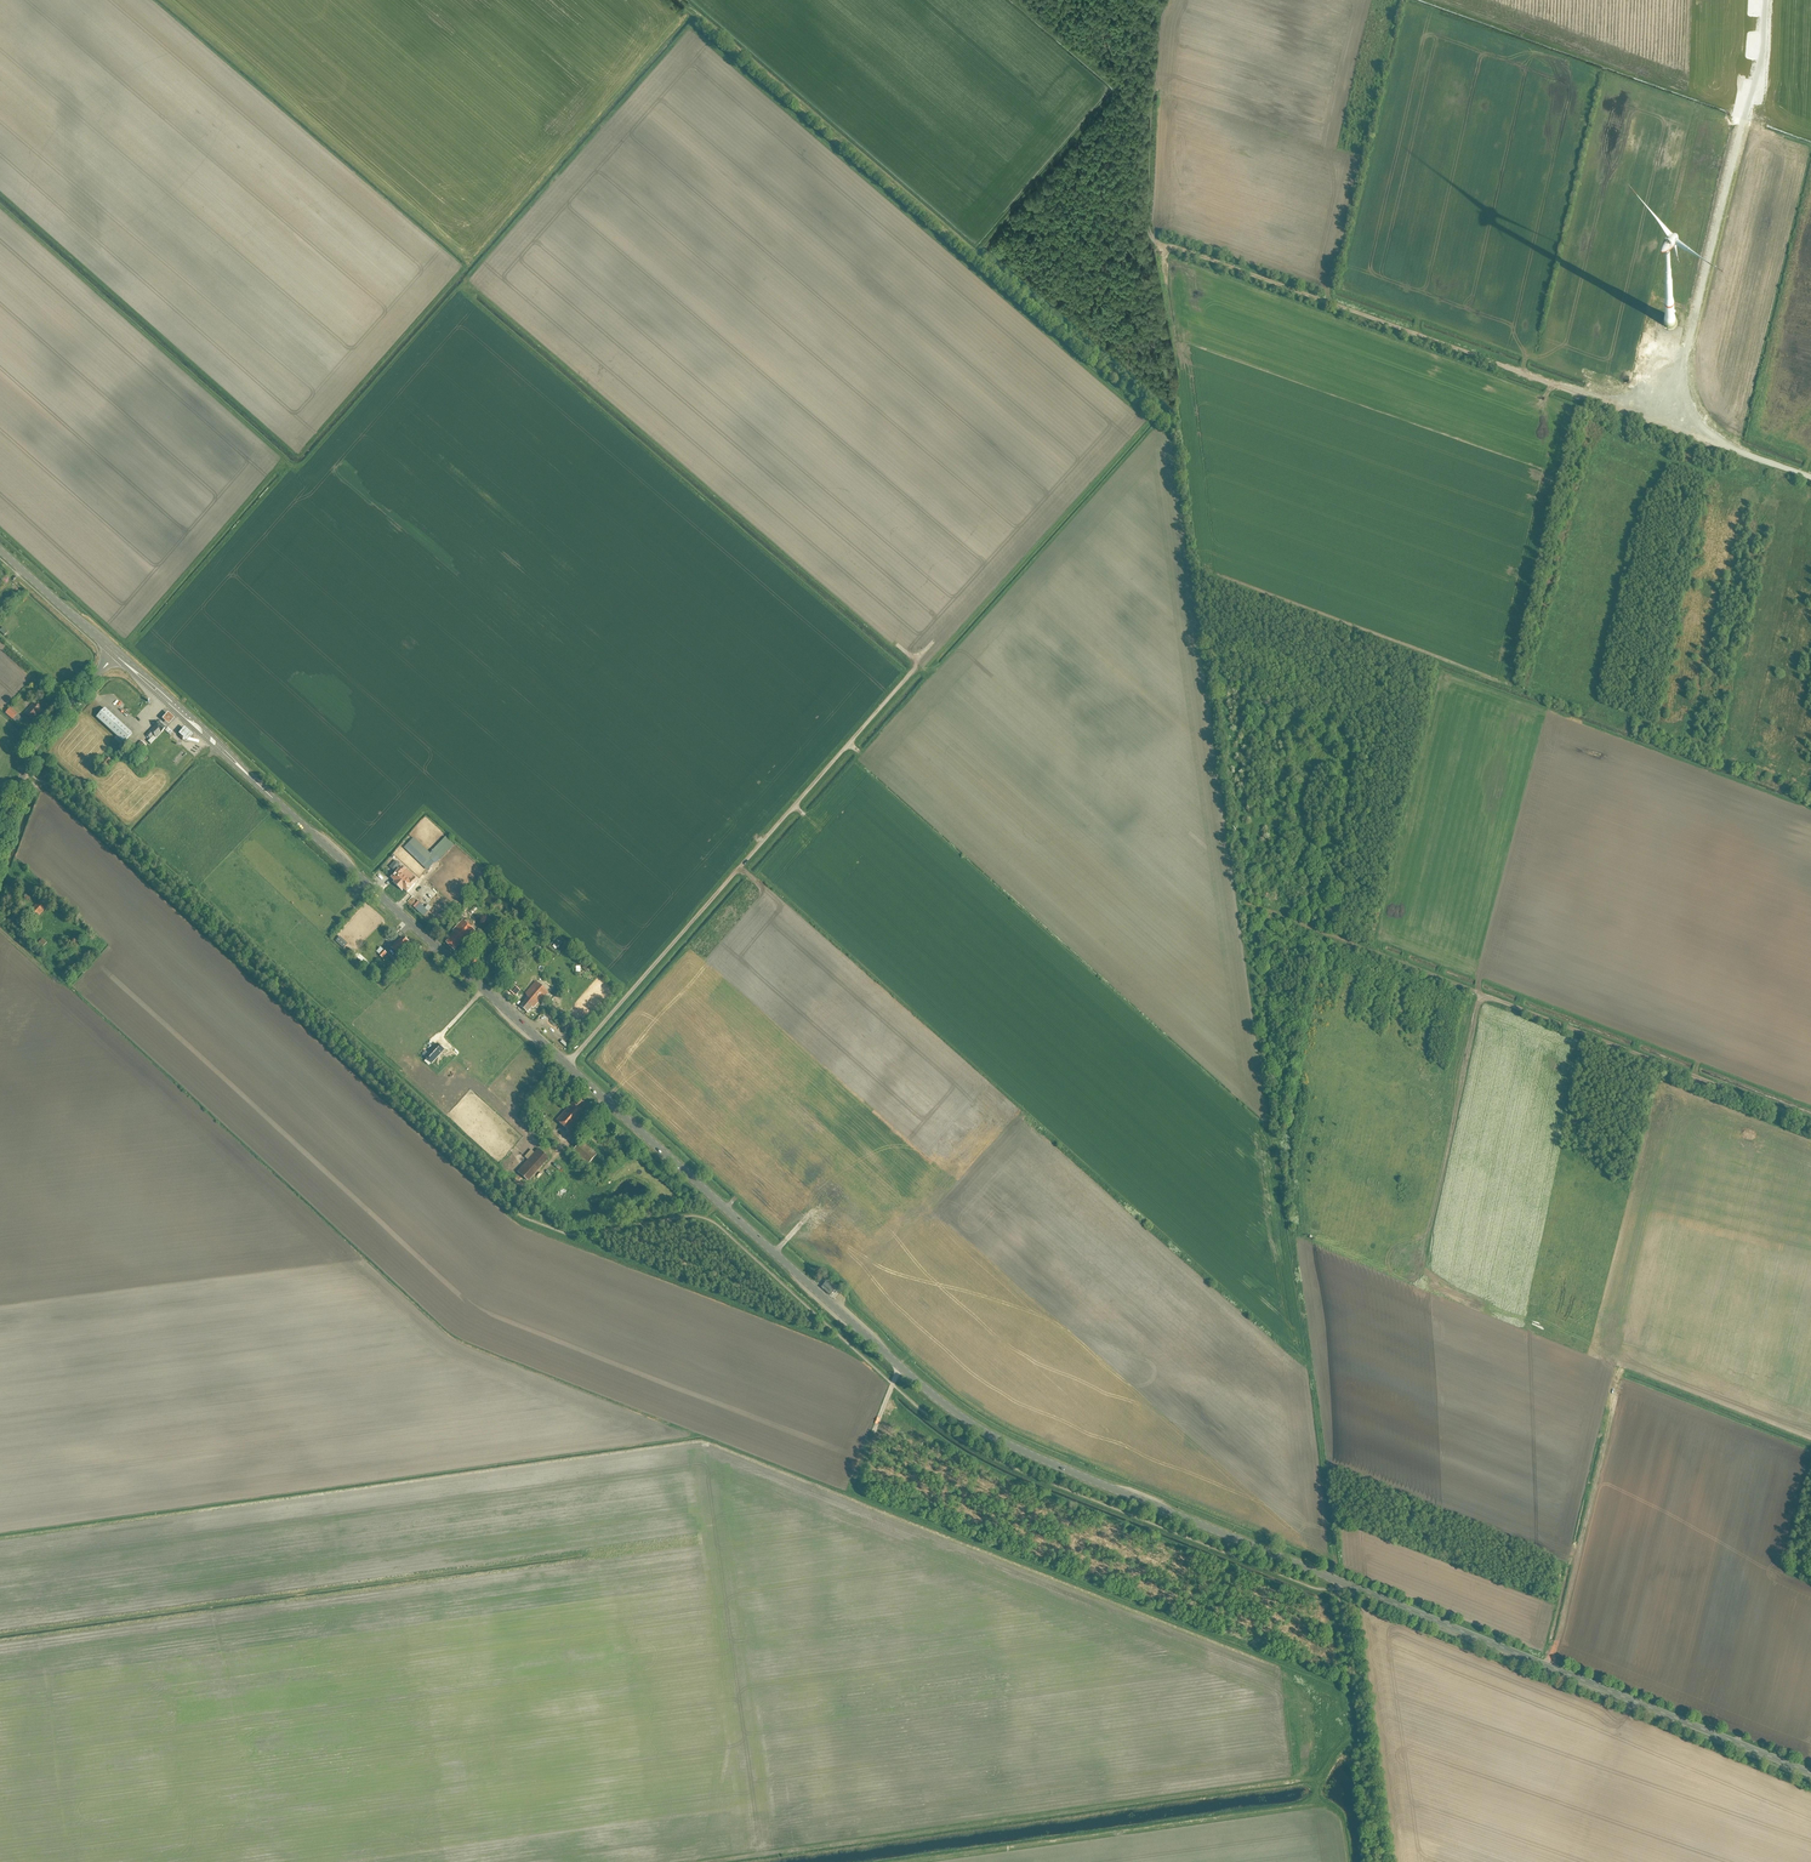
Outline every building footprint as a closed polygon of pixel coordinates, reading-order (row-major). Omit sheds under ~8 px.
[(9,600),(8,598),(9,597),(5,593),(4,595),(3,594),(1,596),(0,596),(0,610),(9,600)] [(32,721),(41,711),(39,710),(40,708),(36,705),(35,706),(33,705),(25,714),(32,721)] [(13,720),(17,715),(18,715),(10,708),(8,711),(5,714),(6,715),(13,720)] [(124,744),(132,734),(119,722),(105,709),(96,719),(110,731),(124,744)] [(175,719),(168,713),(162,719),(169,725),(175,719)] [(149,733),(146,737),(150,740),(153,737),(156,739),(165,729),(158,723),(149,733)] [(193,735),(185,728),(179,734),(188,742),(193,735)] [(137,756),(146,747),(141,742),(132,751),(137,756)] [(102,774),(111,764),(109,763),(110,761),(105,757),(96,768),(102,774)] [(433,840),(439,844),(444,838),(439,833),(433,840)] [(437,864),(456,845),(447,837),(431,853),(415,838),(405,848),(425,867),(432,860),(437,864)] [(418,882),(414,878),(410,882),(402,875),(406,871),(402,867),(399,870),(391,879),(395,882),(393,884),(402,892),(403,890),(407,893),(415,885),(415,884),(418,882)] [(409,902),(424,917),(430,912),(414,896),(409,902)] [(38,906),(36,905),(28,914),(35,921),(45,910),(39,905),(38,906)] [(450,939),(446,943),(454,951),(463,941),(465,943),(476,932),(463,921),(453,931),(454,933),(449,938),(450,939)] [(346,949),(350,944),(341,937),(337,941),(346,949)] [(398,941),(391,949),(399,956),(406,948),(405,947),(408,943),(403,938),(399,942),(398,941)] [(41,950),(46,944),(42,940),(36,946),(41,950)] [(468,961),(474,966),(478,962),(472,956),(468,961)] [(528,999),(520,1007),(527,1013),(528,1013),(532,1008),(533,1009),(538,1004),(540,1002),(541,1002),(545,998),(549,994),(547,992),(536,982),(525,994),(526,995),(528,999)] [(445,1051),(437,1044),(424,1058),(432,1065),(445,1051)] [(551,1103),(546,1099),(542,1103),(547,1107),(551,1103)] [(571,1134),(587,1117),(581,1111),(586,1106),(578,1099),(573,1105),(572,1104),(557,1121),(571,1134)] [(587,1166),(597,1155),(582,1142),(572,1153),(587,1166)] [(526,1157),(529,1160),(519,1172),(531,1182),(552,1158),(540,1148),(536,1153),(533,1150),(526,1157)] [(830,1296),(835,1291),(826,1283),(821,1288),(830,1296)]
